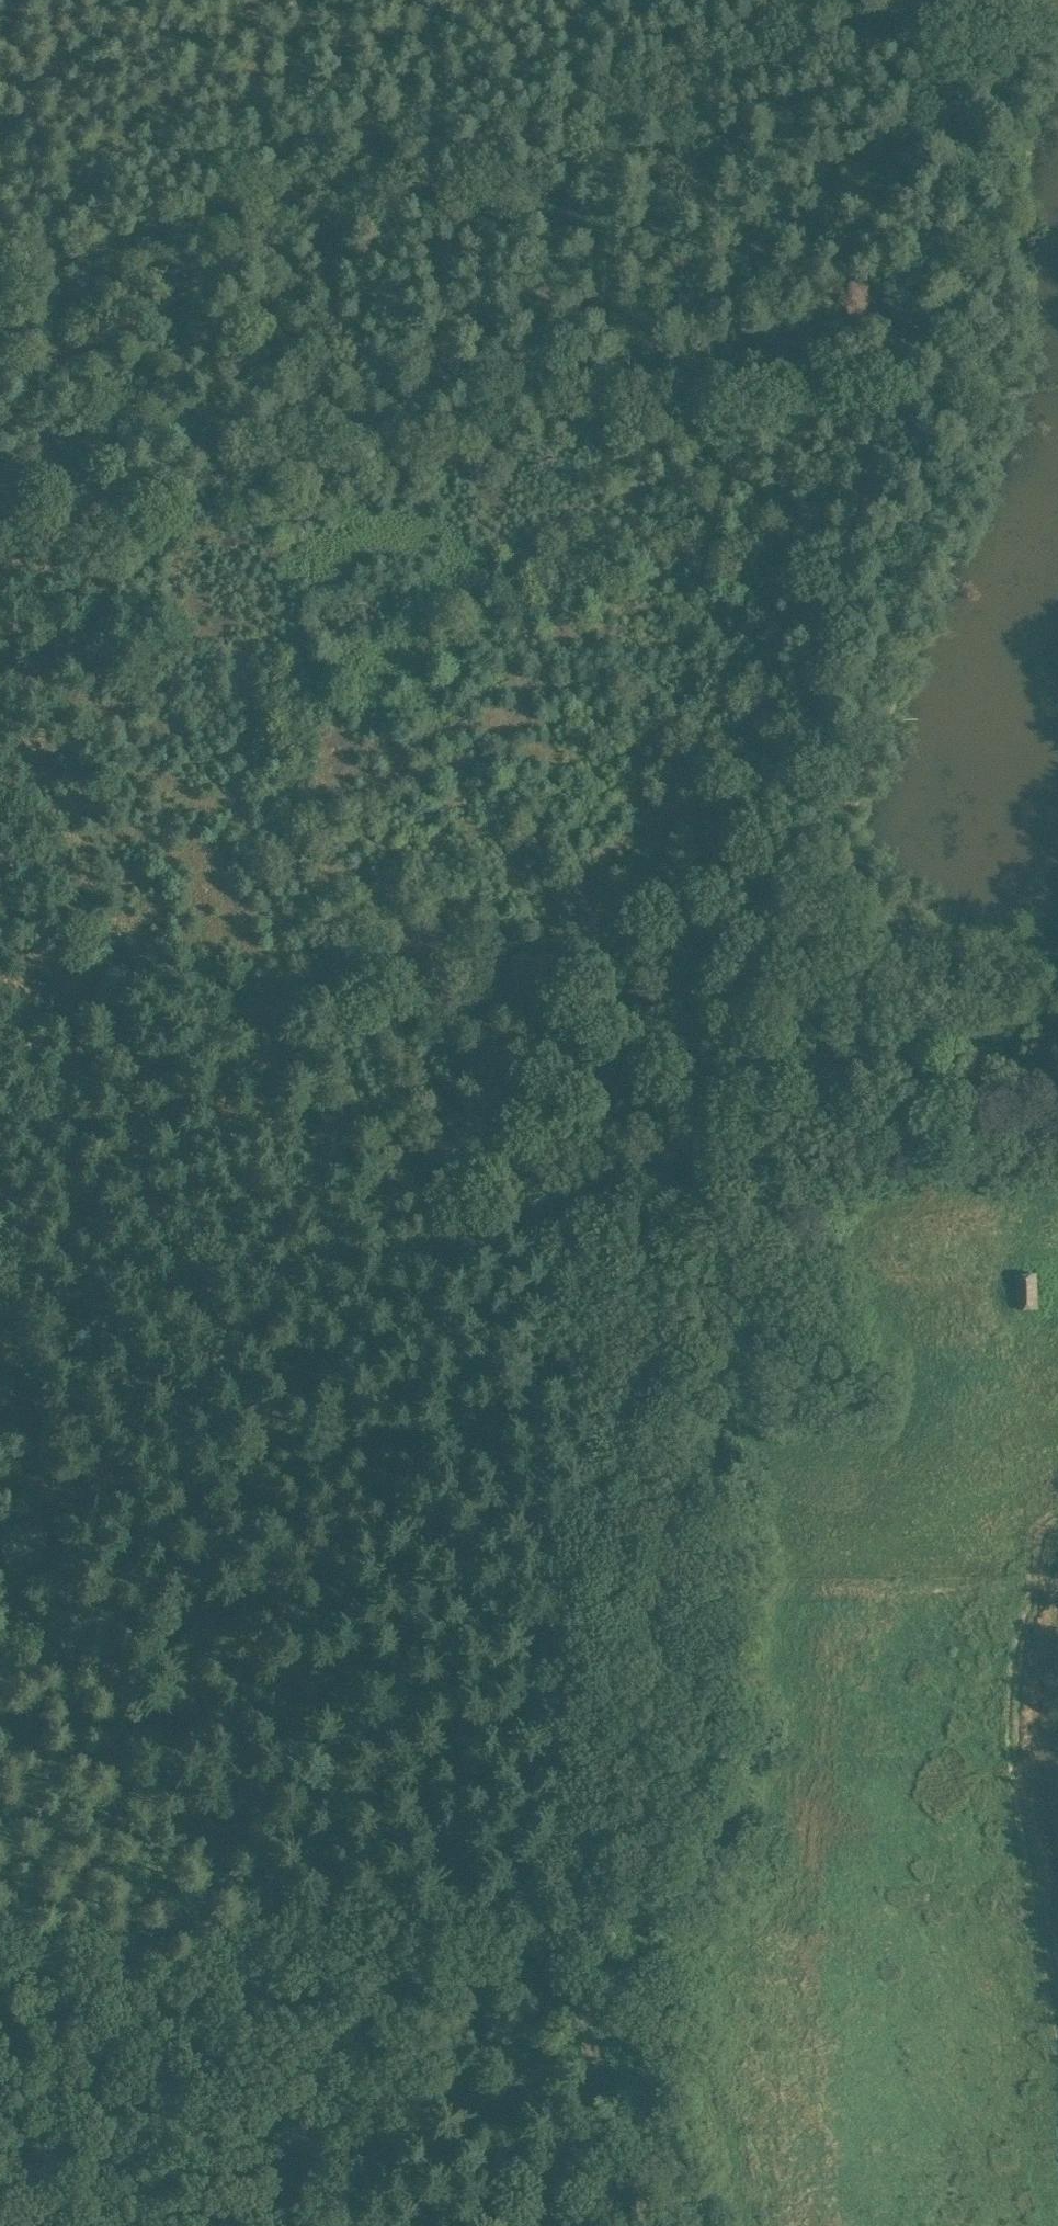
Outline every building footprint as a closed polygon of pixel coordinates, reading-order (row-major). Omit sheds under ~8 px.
[(1018,1309),(1035,1309),(1036,1273),(1019,1273),(1018,1309)]
